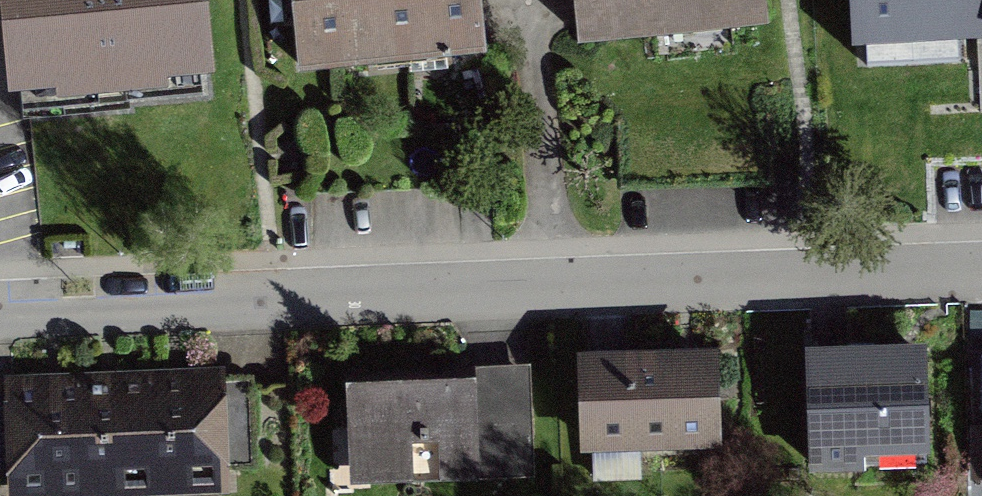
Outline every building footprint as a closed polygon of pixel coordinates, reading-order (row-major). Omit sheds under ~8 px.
[(17,99),(204,81),(196,0),(7,0),(17,99)] [(301,82),(483,64),(477,0),(294,0),(301,82)] [(581,55),(770,36),(766,0),(575,0),(581,55)] [(855,55),(981,48),(981,0),(853,0),(855,55)] [(807,360),(810,479),(927,476),(923,357),(807,360)] [(579,364),(581,461),(722,458),(719,361),(579,364)] [(530,377),(347,386),(352,494),(535,485),(530,377)] [(195,484),(194,469),(225,468),(221,380),(183,381),(115,384),(47,386),(15,387),(18,476),(50,475),(50,489),(117,487),(117,473),(152,472),(152,486),(195,484)]
